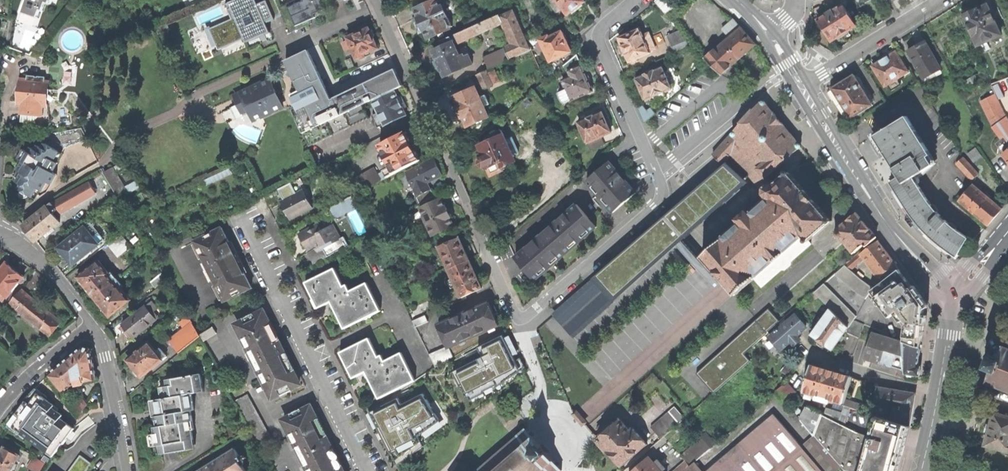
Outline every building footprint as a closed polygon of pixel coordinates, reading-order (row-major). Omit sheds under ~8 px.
[(21,13),(38,19),(40,10),(43,11),(46,3),(49,4),(51,0),(26,0),(21,13)] [(267,21),(258,0),(236,0),(232,2),(238,17),(247,38),(249,41),(261,36),(272,32),(267,21)] [(267,21),(284,14),(278,0),(258,0),(267,21)] [(324,0),(304,0),(290,6),(298,26),(329,12),(324,0)] [(428,38),(450,28),(450,27),(453,26),(451,22),(448,23),(438,0),(434,0),(415,9),(419,17),(418,18),(423,29),(424,29),(425,30),(428,38)] [(563,8),(557,0),(550,0),(549,1),(558,12),(563,8)] [(569,15),(578,8),(586,2),(584,0),(557,0),(563,8),(569,15)] [(666,14),(674,7),(668,0),(658,0),(655,2),(666,14)] [(827,34),(832,41),(856,26),(843,4),(818,19),(820,22),(824,28),(827,34)] [(964,15),(978,46),(1002,35),(988,5),(975,11),(964,15)] [(505,47),(505,48),(510,59),(532,50),(514,8),(499,15),(503,23),(512,44),(505,47)] [(484,31),(503,23),(499,15),(480,23),(484,31)] [(221,49),(247,38),(238,17),(213,28),(221,49)] [(419,33),(425,30),(424,29),(423,29),(418,18),(413,20),(416,27),(419,33)] [(466,26),(467,29),(480,23),(477,18),(464,23),(466,26)] [(722,30),(729,38),(741,27),(734,19),(722,30)] [(484,31),(480,23),(467,29),(462,31),(455,34),(458,40),(459,42),(484,31)] [(706,58),(721,75),(756,44),(748,35),(741,27),(729,38),(706,58)] [(349,40),(353,48),(357,57),(360,56),(364,54),(379,48),(376,42),(374,38),(375,34),(373,30),(370,28),(348,37),(349,40)] [(626,54),(629,62),(650,53),(649,51),(655,48),(651,39),(646,42),(640,28),(619,37),(622,46),(626,54)] [(668,36),(675,54),(693,46),(681,31),(668,36)] [(541,40),(551,61),(571,52),(567,43),(568,43),(566,40),(562,32),(549,38),(548,36),(541,40)] [(458,40),(455,34),(441,40),(444,46),(453,42),(458,40)] [(353,48),(349,40),(344,42),(348,51),(353,48)] [(434,51),(444,46),(441,40),(430,45),(433,51),(434,51)] [(908,50),(925,79),(935,74),(933,71),(939,67),(932,56),(933,55),(925,41),(917,45),(908,50)] [(444,46),(434,51),(440,64),(445,75),(464,67),(457,50),(453,42),(444,46)] [(484,57),(489,69),(494,66),(510,59),(505,48),(484,57)] [(461,49),(457,50),(464,67),(473,63),(469,55),(464,57),(461,49)] [(285,61),(288,66),(311,55),(308,50),(285,61)] [(873,66),(885,87),(909,72),(896,52),(884,59),(873,66)] [(568,71),(569,71),(582,65),(577,54),(565,64),(568,71)] [(311,55),(288,66),(299,90),(305,103),(316,127),(364,104),(373,100),(395,90),(403,86),(399,77),(396,70),(332,100),(311,55)] [(566,89),(571,100),(593,91),(588,79),(582,65),(569,71),(572,76),(563,80),(566,89)] [(489,69),(486,70),(492,85),(500,81),(494,66),(489,69)] [(653,97),(656,103),(667,98),(665,92),(672,89),(663,67),(637,78),(642,91),(646,100),(653,97)] [(478,73),(484,88),(492,85),(486,70),(478,73)] [(22,113),(42,115),(43,105),(46,105),(46,104),(47,83),(45,83),(46,76),(28,75),(28,84),(22,84),(21,91),(18,91),(18,95),(20,95),(20,100),(20,103),(23,103),(22,113)] [(833,93),(849,120),(873,106),(854,75),(850,78),(831,90),(833,93)] [(250,110),(254,120),(283,107),(270,80),(235,95),(243,113),(250,110)] [(464,116),(468,125),(489,116),(476,87),(455,97),(459,106),(461,112),(463,116),(464,116)] [(564,103),(571,100),(566,89),(559,92),(561,98),(564,103)] [(297,107),(305,103),(299,90),(291,94),(297,107)] [(404,109),(398,96),(395,90),(373,100),(378,112),(384,124),(385,126),(407,115),(404,109)] [(398,96),(404,109),(408,108),(405,100),(402,94),(398,96)] [(1000,136),(1007,132),(1007,117),(1005,113),(997,94),(981,101),(989,116),(994,123),(993,124),(1000,136)] [(733,156),(764,191),(773,183),(767,177),(801,147),(797,141),(763,101),(714,155),(719,160),(721,162),(723,164),(731,157),(733,156)] [(316,127),(305,103),(297,107),(292,109),(303,133),(316,127)] [(42,115),(22,113),(22,121),(36,122),(36,125),(42,125),(42,121),(50,121),(48,104),(46,104),(46,105),(43,105),(42,115)] [(316,127),(303,133),(309,146),(370,117),(364,104),(316,127)] [(642,115),(645,122),(656,114),(652,108),(642,115)] [(384,124),(378,112),(373,114),(379,127),(384,124)] [(579,122),(587,142),(601,136),(611,132),(607,121),(602,112),(594,116),(593,113),(587,116),(588,118),(579,122)] [(901,177),(905,183),(914,178),(937,163),(907,116),(876,136),(879,142),(887,155),(901,177)] [(49,136),(45,144),(61,153),(65,146),(66,146),(72,144),(74,144),(80,142),(81,143),(88,140),(82,128),(49,136)] [(487,136),(490,141),(504,135),(502,130),(498,131),(496,130),(492,131),(491,134),(487,136)] [(388,176),(420,160),(412,144),(406,132),(380,145),(392,167),(385,170),(388,176)] [(1004,154),(1007,152),(1007,132),(1000,136),(1001,137),(996,143),(1004,154)] [(488,168),(491,174),(503,169),(502,166),(515,161),(513,157),(506,139),(504,135),(490,141),(481,145),(485,154),(482,156),(482,158),(481,159),(481,161),(481,163),(482,164),(484,166),(486,166),(487,168),(488,168)] [(601,136),(587,142),(591,150),(604,144),(601,136)] [(520,159),(523,163),(544,147),(537,137),(522,149),(527,154),(520,159)] [(509,138),(506,139),(513,157),(515,156),(514,154),(519,152),(517,148),(514,149),(509,138)] [(881,159),(887,155),(879,142),(873,146),(877,152),(881,159)] [(27,198),(29,195),(32,197),(37,188),(42,190),(46,181),(51,184),(56,174),(53,172),(63,153),(61,153),(45,144),(43,148),(38,146),(36,150),(32,148),(29,152),(25,150),(20,159),(23,161),(19,171),(23,173),(21,177),(18,182),(22,184),(19,189),(22,191),(20,194),(21,197),(24,198),(27,198)] [(968,153),(974,162),(982,156),(976,147),(968,153)] [(415,188),(426,183),(442,174),(438,166),(434,158),(407,173),(415,188)] [(957,164),(973,180),(979,174),(963,158),(957,164)] [(586,181),(613,212),(625,202),(636,193),(609,161),(586,181)] [(746,182),(726,162),(555,313),(573,334),(680,241),(685,236),(746,182)] [(104,173),(120,199),(127,194),(112,168),(104,173)] [(352,196),(382,181),(375,168),(349,181),(351,184),(347,186),(352,196)] [(736,295),(755,278),(763,286),(782,269),(786,269),(791,264),(792,261),(811,244),(808,241),(831,221),(789,172),(774,185),(773,183),(764,191),(770,198),(751,214),(750,213),(746,213),(741,218),(740,221),(742,223),(703,257),(736,295)] [(410,200),(418,195),(419,195),(415,188),(407,173),(399,178),(410,200)] [(933,207),(914,178),(905,183),(901,177),(891,183),(904,202),(915,219),(925,231),(932,237),(935,240),(958,257),(970,238),(959,231),(946,220),(933,207)] [(73,206),(96,193),(90,181),(66,195),(73,206)] [(419,195),(418,195),(422,203),(435,196),(431,188),(429,189),(426,183),(415,188),(419,195)] [(959,201),(989,226),(995,218),(1002,209),(973,185),(959,201)] [(287,210),(291,218),(313,207),(304,190),(282,201),(287,210)] [(73,206),(66,195),(55,201),(61,212),(73,206)] [(342,201),(346,209),(355,204),(351,196),(342,201)] [(425,216),(432,234),(453,224),(449,216),(445,206),(441,197),(420,206),(421,208),(425,216)] [(52,203),(48,207),(53,213),(57,210),(52,203)] [(515,258),(534,281),(547,270),(580,241),(597,227),(577,205),(515,258)] [(36,241),(60,222),(53,213),(48,207),(24,225),(30,233),(36,241)] [(418,219),(425,216),(421,208),(414,211),(418,219)] [(854,253),(863,246),(867,246),(876,238),(865,225),(857,214),(836,231),(835,232),(834,234),(834,235),(835,237),(837,238),(839,239),(840,238),(841,237),(854,253)] [(81,259),(104,239),(90,223),(85,227),(85,226),(59,248),(60,249),(59,250),(59,252),(60,255),(62,256),(64,256),(65,256),(69,260),(73,265),(81,259)] [(308,252),(315,264),(349,245),(344,236),(340,238),(333,225),(322,231),(319,224),(301,234),(309,247),(316,242),(319,246),(311,251),(308,252)] [(209,271),(237,257),(228,240),(222,227),(194,241),(209,271)] [(109,242),(119,255),(131,246),(121,233),(109,242)] [(439,245),(449,268),(469,259),(464,247),(459,236),(439,245)] [(680,241),(754,327),(760,323),(736,295),(703,257),(685,236),(680,241)] [(104,239),(81,259),(84,262),(108,243),(104,239)] [(879,278),(884,274),(896,265),(887,252),(878,241),(861,254),(864,258),(879,278)] [(316,242),(309,247),(310,249),(311,251),(319,246),(316,242)] [(856,264),(864,258),(861,254),(860,253),(851,260),(856,264)] [(244,271),(237,257),(209,271),(225,301),(252,288),(244,271)] [(456,285),(459,291),(479,282),(474,269),(469,259),(449,268),(453,277),(456,285)] [(113,281),(108,275),(110,274),(99,260),(78,277),(87,287),(94,296),(113,281)] [(871,291),(880,284),(851,261),(835,275),(866,300),(871,291)] [(16,286),(23,278),(15,271),(6,263),(0,270),(0,291),(6,296),(7,297),(14,288),(16,286)] [(884,274),(887,278),(899,269),(896,265),(884,274)] [(331,300),(344,327),(380,309),(367,282),(346,292),(334,267),(305,281),(311,293),(318,306),(331,300)] [(906,323),(904,342),(920,348),(925,305),(912,287),(899,269),(887,278),(880,284),(871,291),(890,318),(895,314),(901,323),(904,321),(906,323)] [(108,275),(113,281),(117,278),(112,272),(110,274),(108,275)] [(152,283),(156,288),(167,280),(163,274),(152,283)] [(452,287),(456,285),(453,277),(448,279),(452,287)] [(102,306),(110,316),(130,300),(119,286),(118,287),(113,281),(94,296),(102,306)] [(459,291),(461,296),(482,287),(479,282),(459,291)] [(853,321),(856,317),(824,284),(814,293),(831,309),(848,327),(853,321)] [(9,302),(18,291),(14,288),(7,297),(6,296),(4,298),(9,302)] [(26,290),(24,292),(20,289),(18,291),(9,302),(18,309),(29,296),(26,294),(28,292),(26,290)] [(61,322),(29,296),(18,309),(50,336),(56,328),(61,322)] [(447,345),(448,346),(498,324),(493,312),(488,302),(438,323),(447,345)] [(132,337),(133,338),(156,319),(145,305),(122,324),(123,325),(132,337)] [(179,312),(189,326),(193,323),(184,308),(179,312)] [(832,350),(848,327),(831,309),(812,335),(819,340),(825,345),(832,350)] [(265,380),(273,396),(300,383),(264,310),(237,323),(244,339),(246,339),(250,347),(262,372),(266,380),(265,380)] [(412,318),(415,325),(428,320),(425,313),(412,318)] [(771,338),(781,349),(790,341),(796,336),(805,328),(796,316),(771,338)] [(847,333),(858,340),(863,325),(853,321),(847,333)] [(170,341),(180,353),(201,336),(200,333),(193,323),(189,326),(170,341)] [(736,344),(742,351),(744,354),(750,349),(769,333),(760,323),(754,327),(736,344)] [(132,337),(123,325),(120,327),(125,334),(130,339),(132,337)] [(201,336),(203,340),(216,332),(213,325),(200,333),(201,336)] [(887,365),(904,370),(902,343),(872,333),(864,359),(873,362),(873,361),(887,365)] [(511,376),(521,371),(516,361),(503,335),(478,348),(483,357),(453,372),(465,396),(469,395),(491,383),(493,387),(509,379),(507,377),(511,376)] [(800,340),(796,336),(790,341),(794,345),(797,342),(800,340)] [(347,364),(352,376),(365,370),(379,397),(415,379),(401,352),(381,362),(369,337),(340,351),(347,364)] [(905,375),(917,376),(919,362),(920,348),(904,342),(902,341),(902,343),(904,370),(905,375)] [(1007,390),(1007,348),(1003,346),(1004,343),(1002,342),(996,356),(992,355),(990,352),(989,353),(990,355),(985,367),(983,368),(984,370),(985,369),(991,371),(985,385),(988,386),(989,383),(1007,390)] [(141,375),(142,376),(167,357),(160,349),(157,352),(149,343),(128,359),(132,363),(136,368),(135,369),(134,372),(137,376),(140,376),(141,375)] [(453,356),(448,346),(447,345),(441,347),(447,359),(453,356)] [(51,373),(65,391),(75,383),(77,383),(77,385),(84,383),(84,381),(97,379),(93,363),(91,349),(84,347),(51,373)] [(441,362),(447,359),(441,347),(435,350),(441,362)] [(750,349),(744,354),(751,362),(757,357),(750,349)] [(435,366),(441,362),(435,350),(429,353),(435,366)] [(735,358),(744,369),(751,362),(744,354),(742,351),(735,358)] [(728,363),(737,373),(742,369),(733,359),(728,363)] [(831,400),(844,404),(852,377),(830,371),(811,365),(803,391),(808,393),(817,395),(816,399),(830,403),(831,400)] [(160,444),(161,453),(193,448),(190,429),(188,420),(186,410),(191,409),(194,408),(192,391),(204,389),(201,372),(167,378),(168,384),(165,385),(167,396),(155,398),(158,414),(160,425),(157,426),(154,426),(157,445),(160,444)] [(491,383),(469,395),(471,400),(485,393),(484,392),(493,387),(491,383)] [(779,394),(788,405),(799,396),(790,385),(779,394)] [(24,400),(25,401),(29,404),(37,393),(46,399),(47,397),(35,388),(24,400)] [(894,408),(891,421),(905,425),(910,426),(913,410),(915,394),(878,388),(875,405),(894,408)] [(20,433),(53,456),(62,443),(63,444),(75,428),(60,418),(63,415),(51,407),(53,404),(46,399),(37,393),(29,404),(25,401),(21,407),(16,414),(20,417),(13,428),(20,433)] [(235,400),(260,446),(272,439),(247,393),(235,400)] [(382,420),(375,423),(390,453),(396,450),(402,461),(423,446),(416,431),(440,419),(423,394),(402,404),(399,398),(377,409),(382,420)] [(153,415),(155,415),(158,414),(155,398),(150,399),(153,415)] [(68,407),(77,418),(87,404),(84,399),(77,404),(75,402),(68,407)] [(311,406),(284,419),(292,435),(293,435),(297,444),(309,467),(311,470),(343,470),(311,406)] [(841,413),(838,423),(844,426),(850,408),(844,406),(841,413)] [(661,439),(663,437),(672,429),(685,418),(675,407),(652,428),(661,439)] [(827,408),(824,416),(838,423),(841,413),(827,408)] [(804,424),(814,436),(822,415),(812,410),(804,424)] [(1007,452),(1007,416),(994,412),(991,423),(988,423),(987,429),(985,433),(988,434),(985,445),(1007,452)] [(18,435),(20,433),(13,428),(20,417),(16,414),(14,413),(7,427),(18,435)] [(804,449),(802,446),(774,414),(707,470),(778,470),(804,449)] [(872,437),(858,433),(844,426),(838,423),(824,416),(822,415),(814,436),(841,467),(844,470),(863,470),(872,437)] [(685,418),(672,429),(677,434),(691,422),(686,417),(685,418)] [(863,470),(893,470),(897,455),(905,425),(891,421),(877,417),(872,437),(863,470)] [(609,452),(621,466),(647,444),(633,428),(630,431),(621,420),(615,425),(609,419),(598,429),(604,435),(598,440),(609,452)] [(561,470),(548,454),(549,454),(539,443),(526,428),(517,436),(477,470),(560,470),(561,470)] [(682,456),(686,461),(690,466),(695,462),(722,439),(713,428),(681,455),(682,456)] [(663,437),(668,442),(677,434),(672,429),(663,437)] [(841,467),(814,436),(802,446),(804,449),(778,470),(836,470),(841,467)] [(241,461),(243,459),(236,447),(206,466),(208,469),(204,470),(247,470),(241,461)] [(20,456),(5,448),(3,450),(0,449),(0,470),(11,470),(20,456)] [(92,464),(80,455),(69,470),(87,470),(92,464)] [(34,470),(40,470),(45,463),(33,456),(27,467),(34,470)] [(677,460),(681,466),(686,461),(682,456),(677,460)] [(666,469),(658,460),(654,463),(649,457),(633,470),(663,470),(666,469)] [(676,470),(677,470),(685,470),(690,466),(686,461),(681,466),(676,470)] [(695,462),(690,466),(685,470),(703,470),(695,462)]
